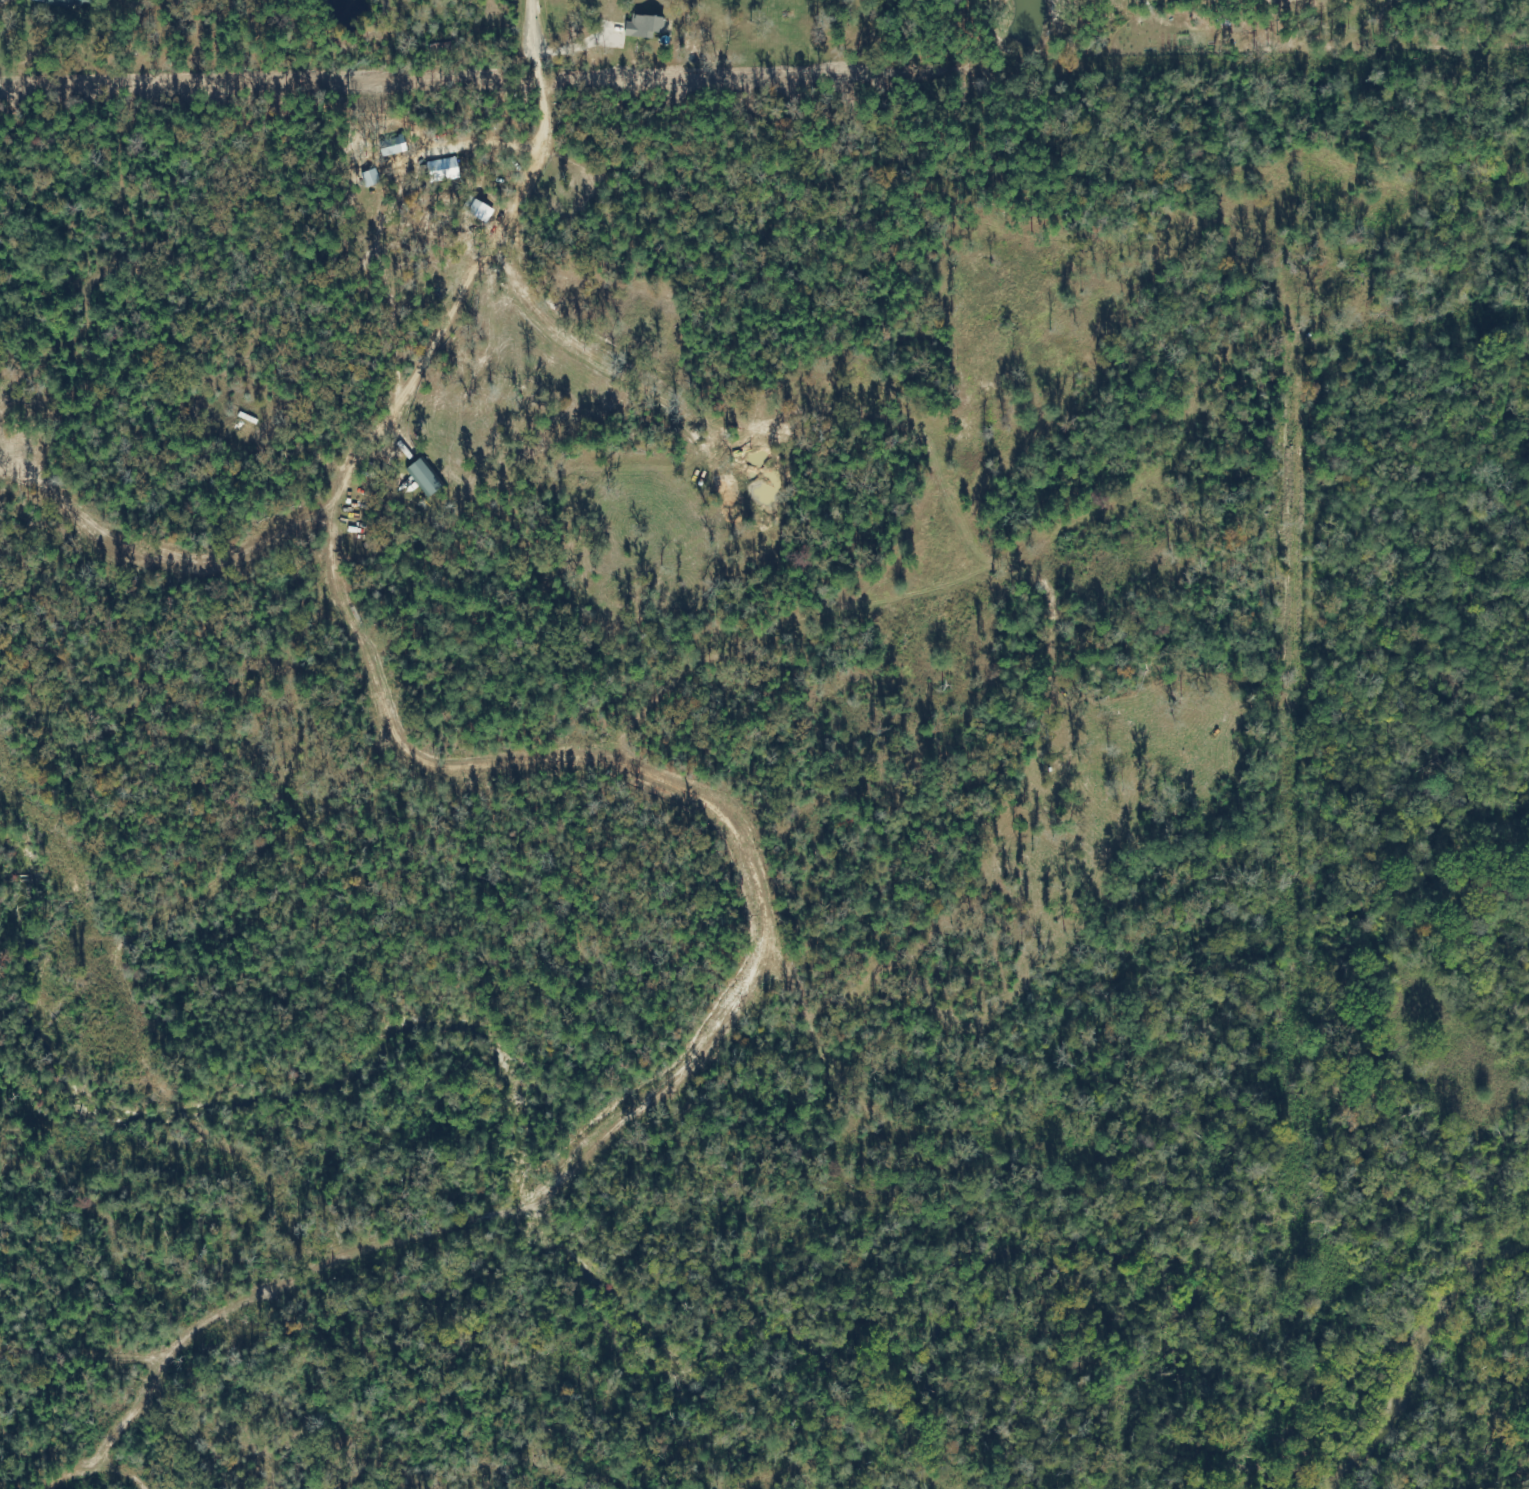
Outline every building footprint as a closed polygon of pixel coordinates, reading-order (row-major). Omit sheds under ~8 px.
[(659,38),(659,16),(628,16),(628,38),(659,38)] [(432,185),(462,178),(457,157),(427,164),(432,185)] [(409,467),(429,498),(445,488),(425,457),(409,467)]
